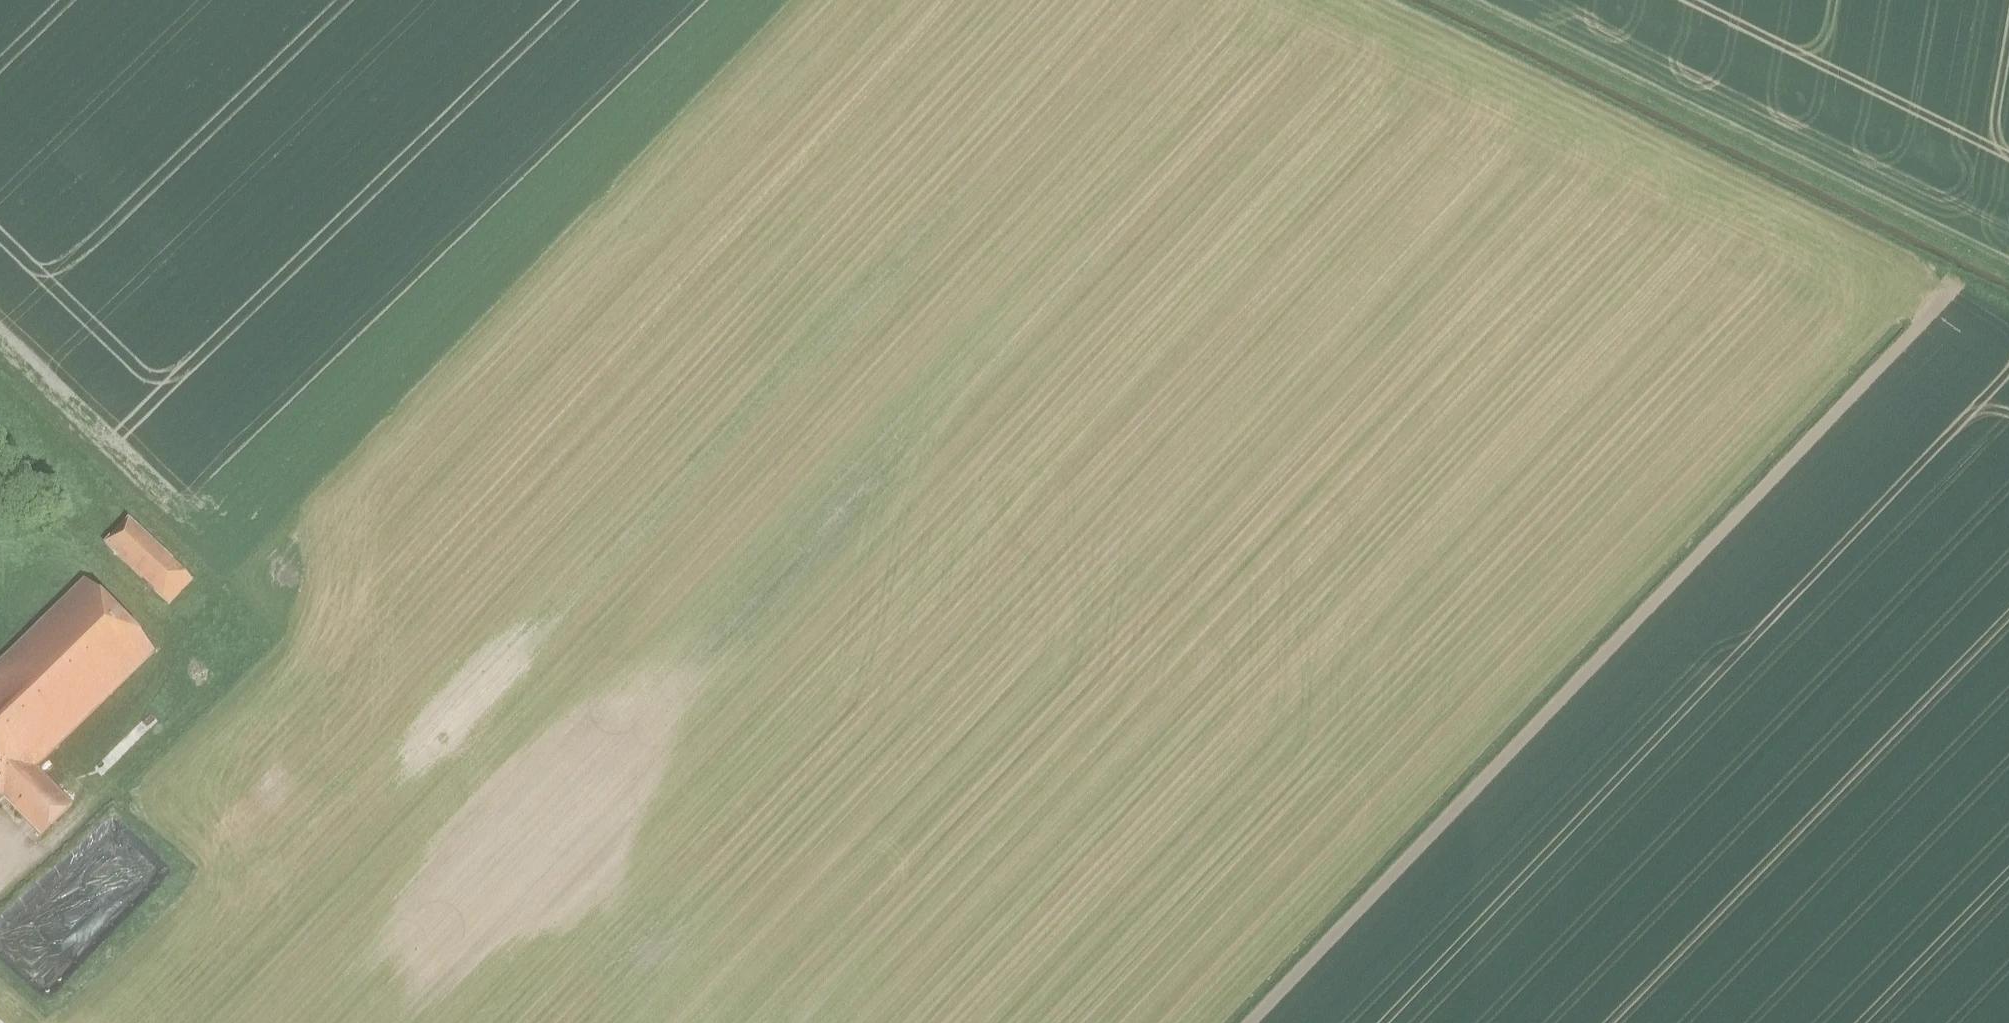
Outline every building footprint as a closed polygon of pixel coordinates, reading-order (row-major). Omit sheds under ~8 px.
[(170,610),(195,584),(131,521),(105,547),(170,610)] [(1,805),(6,801),(42,838),(74,807),(38,770),(158,654),(87,584),(0,669),(0,804),(1,805)] [(87,880),(75,893),(71,889),(53,891),(35,909),(36,920),(46,929),(48,949),(55,956),(49,962),(55,962),(56,969),(68,967),(151,878),(140,879),(134,873),(141,865),(117,867),(124,860),(97,862),(86,873),(87,880)]
